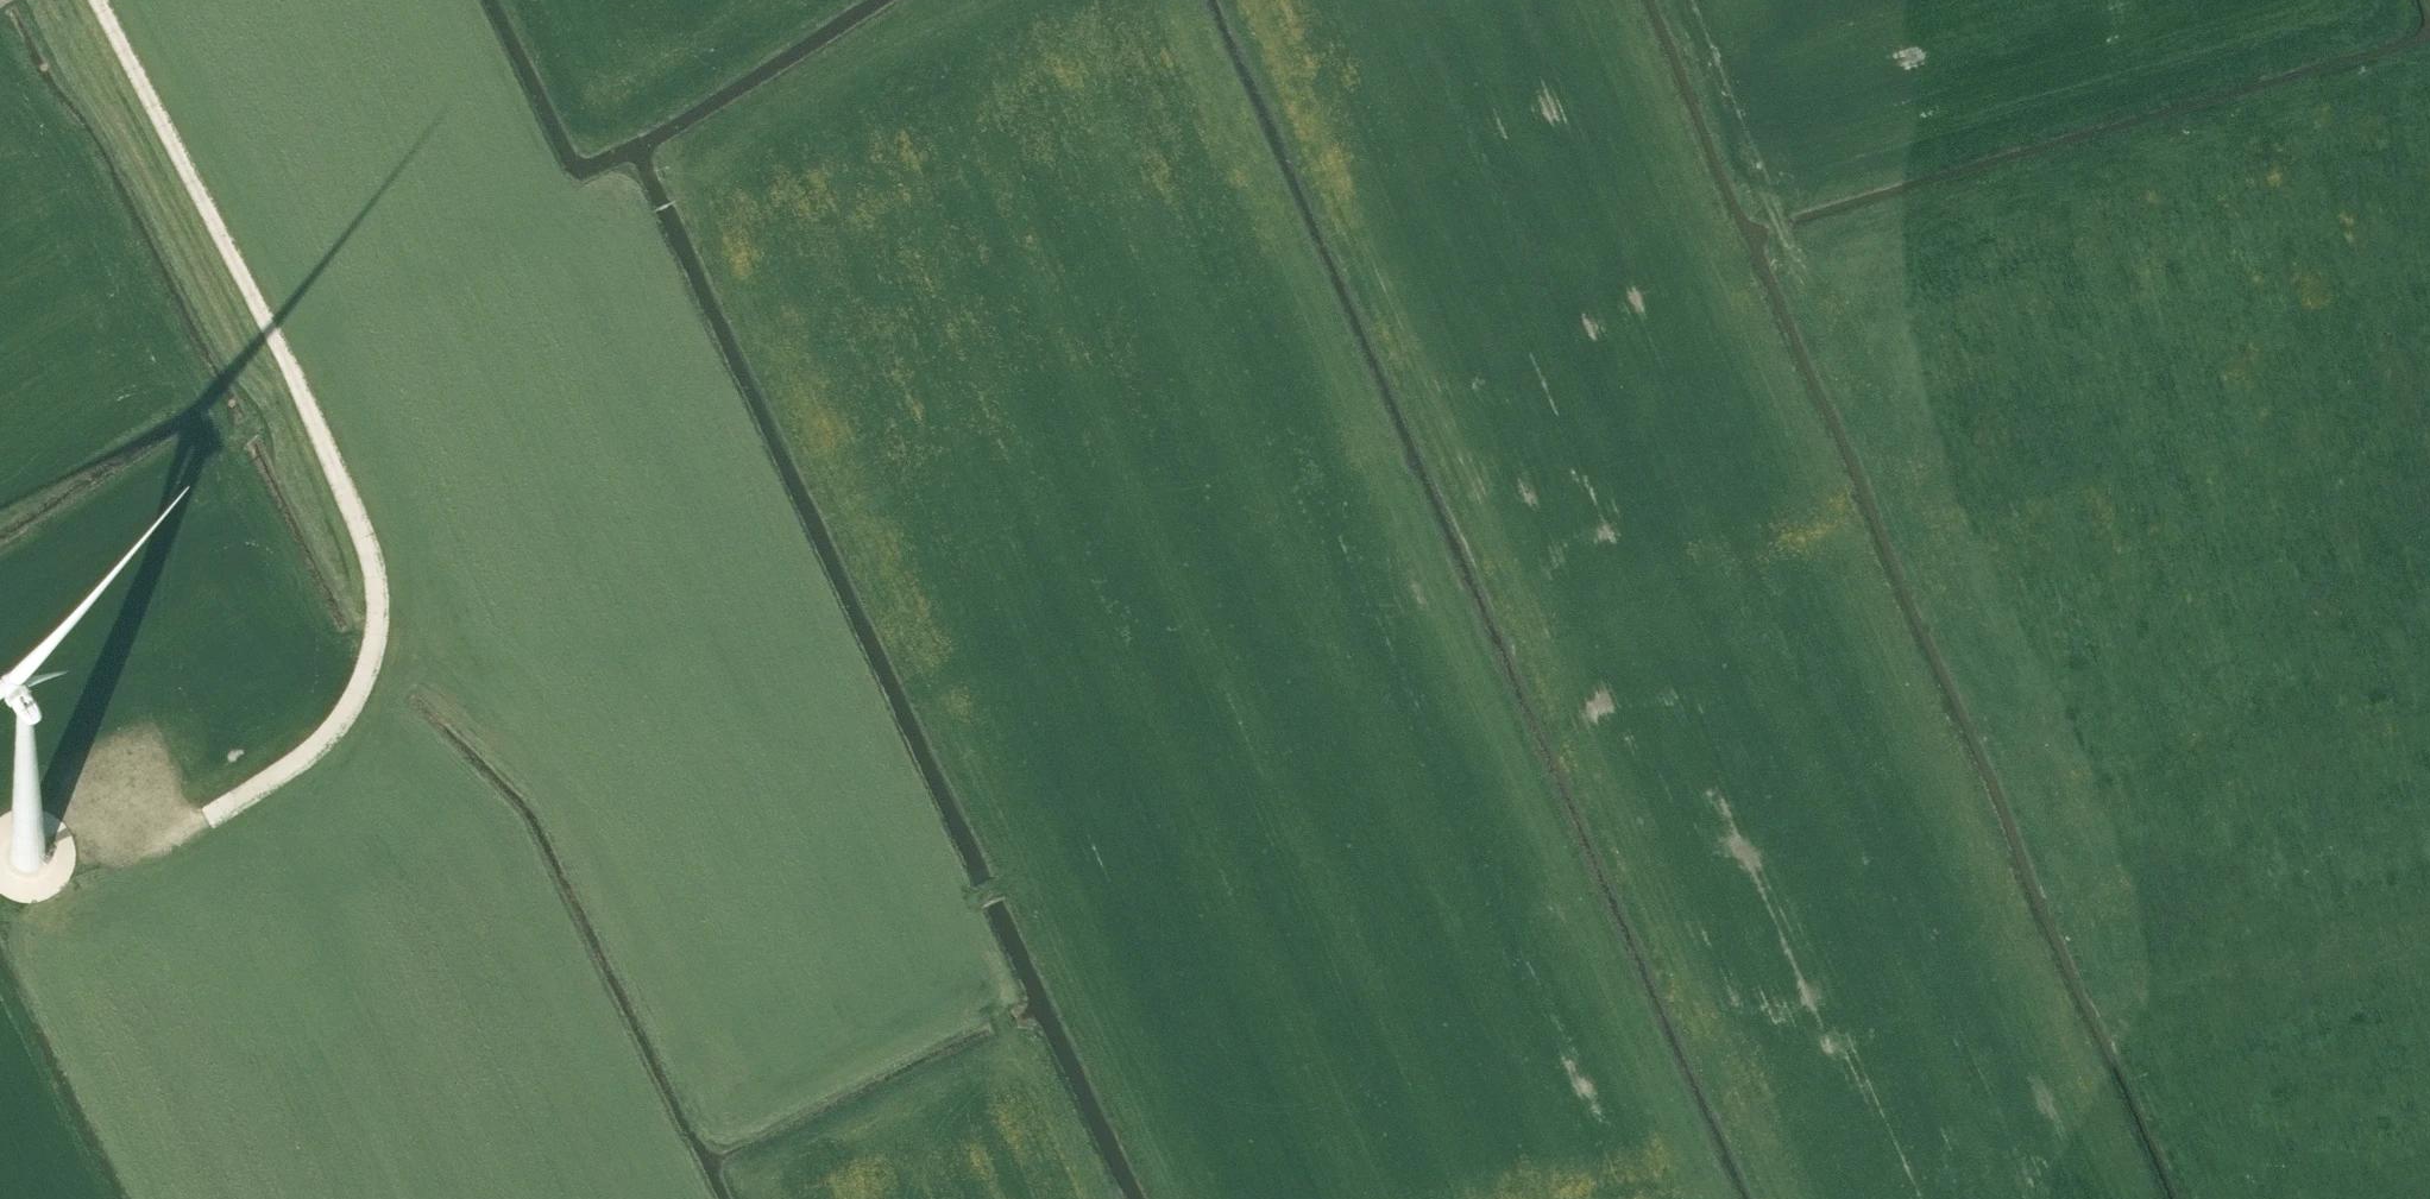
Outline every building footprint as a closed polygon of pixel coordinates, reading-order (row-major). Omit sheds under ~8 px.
[(36,839),(34,838),(31,838),(29,837),(25,838),(23,838),(21,839),(18,841),(16,842),(14,844),(13,846),(12,848),(11,851),(11,853),(10,854),(10,856),(10,858),(11,860),(12,862),(12,863),(13,865),(14,867),(15,868),(16,869),(17,870),(19,871),(20,872),(22,872),(24,873),(26,874),(28,874),(30,874),(31,873),(34,873),(36,872),(39,870),(41,869),(42,868),(43,866),(44,865),(45,863),(46,862),(46,859),(47,856),(46,854),(46,851),(45,849),(44,846),(43,844),(41,843),(40,841),(39,841),(36,839)]
